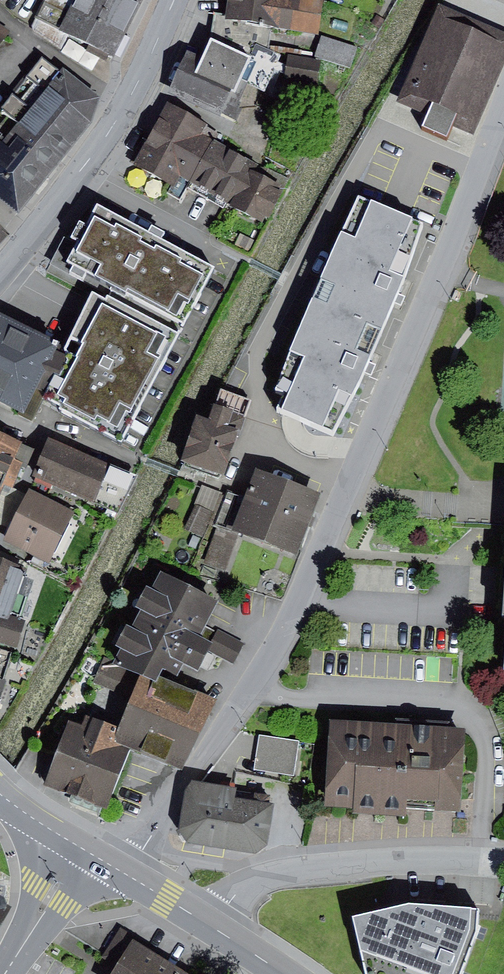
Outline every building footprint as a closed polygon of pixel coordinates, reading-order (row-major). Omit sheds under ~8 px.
[(32,25),(32,31),(61,48),(68,34),(114,54),(130,22),(85,0),(44,0),(32,25)] [(130,22),(141,0),(85,0),(130,22)] [(225,15),(224,19),(271,26),(317,33),(322,0),(227,0),(225,15)] [(439,7),(398,101),(427,114),(422,126),(447,137),(452,125),(474,135),(503,66),(503,35),(439,7)] [(224,19),(225,15),(214,14),(211,37),(252,55),(255,44),(268,51),(271,26),(224,19)] [(377,14),(372,22),(380,27),(384,19),(377,14)] [(5,39),(11,31),(0,23),(0,36),(5,39)] [(321,35),(314,55),(349,67),(356,47),(321,35)] [(252,55),(211,37),(203,55),(187,48),(167,91),(235,123),(241,109),(238,101),(247,82),(241,79),(252,55)] [(288,55),(284,83),(317,87),(320,60),(288,55)] [(1,109),(18,122),(63,157),(92,122),(99,96),(63,66),(60,71),(42,56),(1,109)] [(207,123),(169,102),(134,163),(172,184),(167,193),(180,200),(192,181),(215,139),(219,132),(206,125),(207,123)] [(19,212),(63,157),(18,122),(6,137),(0,132),(0,197),(19,212)] [(260,164),(215,139),(192,181),(231,203),(250,167),(256,171),(260,164)] [(250,167),(231,203),(231,205),(262,220),(264,215),(269,218),(283,190),(279,188),(282,184),(256,171),(250,167)] [(425,225),(359,196),(274,388),(289,394),(283,408),(296,413),(335,430),(358,391),(367,368),(396,297),(403,279),(425,225)] [(154,235),(98,205),(87,226),(79,221),(70,237),(77,241),(66,261),(125,293),(128,289),(184,319),(213,266),(154,235)] [(240,233),(235,244),(249,251),(254,240),(240,233)] [(105,298),(92,292),(65,350),(43,397),(59,405),(58,408),(121,442),(179,332),(107,294),(105,298)] [(0,312),(0,400),(19,410),(17,414),(32,421),(43,397),(65,350),(60,341),(0,312)] [(222,390),(217,406),(245,415),(250,399),(222,390)] [(217,406),(214,404),(209,419),(196,414),(181,460),(224,475),(245,415),(217,406)] [(0,431),(0,493),(4,484),(12,488),(21,467),(26,469),(36,446),(0,431)] [(136,475),(48,437),(32,476),(117,513),(136,475)] [(323,492),(257,468),(245,500),(227,494),(216,524),(239,532),(300,554),(323,492)] [(0,493),(0,525),(9,529),(26,494),(12,488),(4,484),(0,493)] [(221,493),(203,485),(195,503),(213,512),(221,493)] [(75,511),(30,488),(26,494),(9,529),(3,540),(48,562),(75,511)] [(195,503),(184,527),(202,536),(213,512),(195,503)] [(239,532),(216,524),(203,563),(226,571),(239,532)] [(20,618),(28,596),(30,577),(22,576),(25,567),(0,558),(0,611),(20,618)] [(219,601),(161,572),(152,590),(147,587),(137,606),(142,609),(132,629),(126,625),(117,645),(121,647),(113,663),(145,677),(157,683),(160,675),(163,671),(178,678),(184,666),(199,673),(210,651),(214,642),(202,636),(207,627),(219,601)] [(10,649),(14,650),(25,619),(20,618),(0,611),(0,646),(10,649)] [(243,645),(207,627),(202,636),(214,642),(210,651),(234,663),(243,645)] [(0,678),(10,649),(0,646),(0,678)] [(145,677),(113,663),(104,659),(94,682),(134,700),(145,677)] [(157,683),(145,677),(134,700),(121,728),(116,739),(132,747),(183,770),(215,701),(160,675),(157,683)] [(83,724),(69,719),(45,784),(110,808),(132,747),(116,739),(121,728),(86,715),(83,724)] [(466,728),(330,720),(325,805),(353,807),(353,813),(406,816),(407,809),(461,812),(466,728)] [(300,741),(259,735),(254,771),(295,777),(300,741)] [(224,847),(235,788),(193,781),(185,792),(181,830),(188,841),(224,847)] [(270,793),(235,788),(224,847),(256,854),(268,845),(276,802),(269,801),(270,793)] [(10,906),(5,903),(4,897),(0,895),(0,926),(10,906)] [(352,915),(366,973),(461,973),(478,930),(480,908),(413,903),(352,915)] [(116,966),(133,938),(118,929),(102,958),(116,966)] [(133,938),(116,966),(111,973),(194,973),(133,938)]
